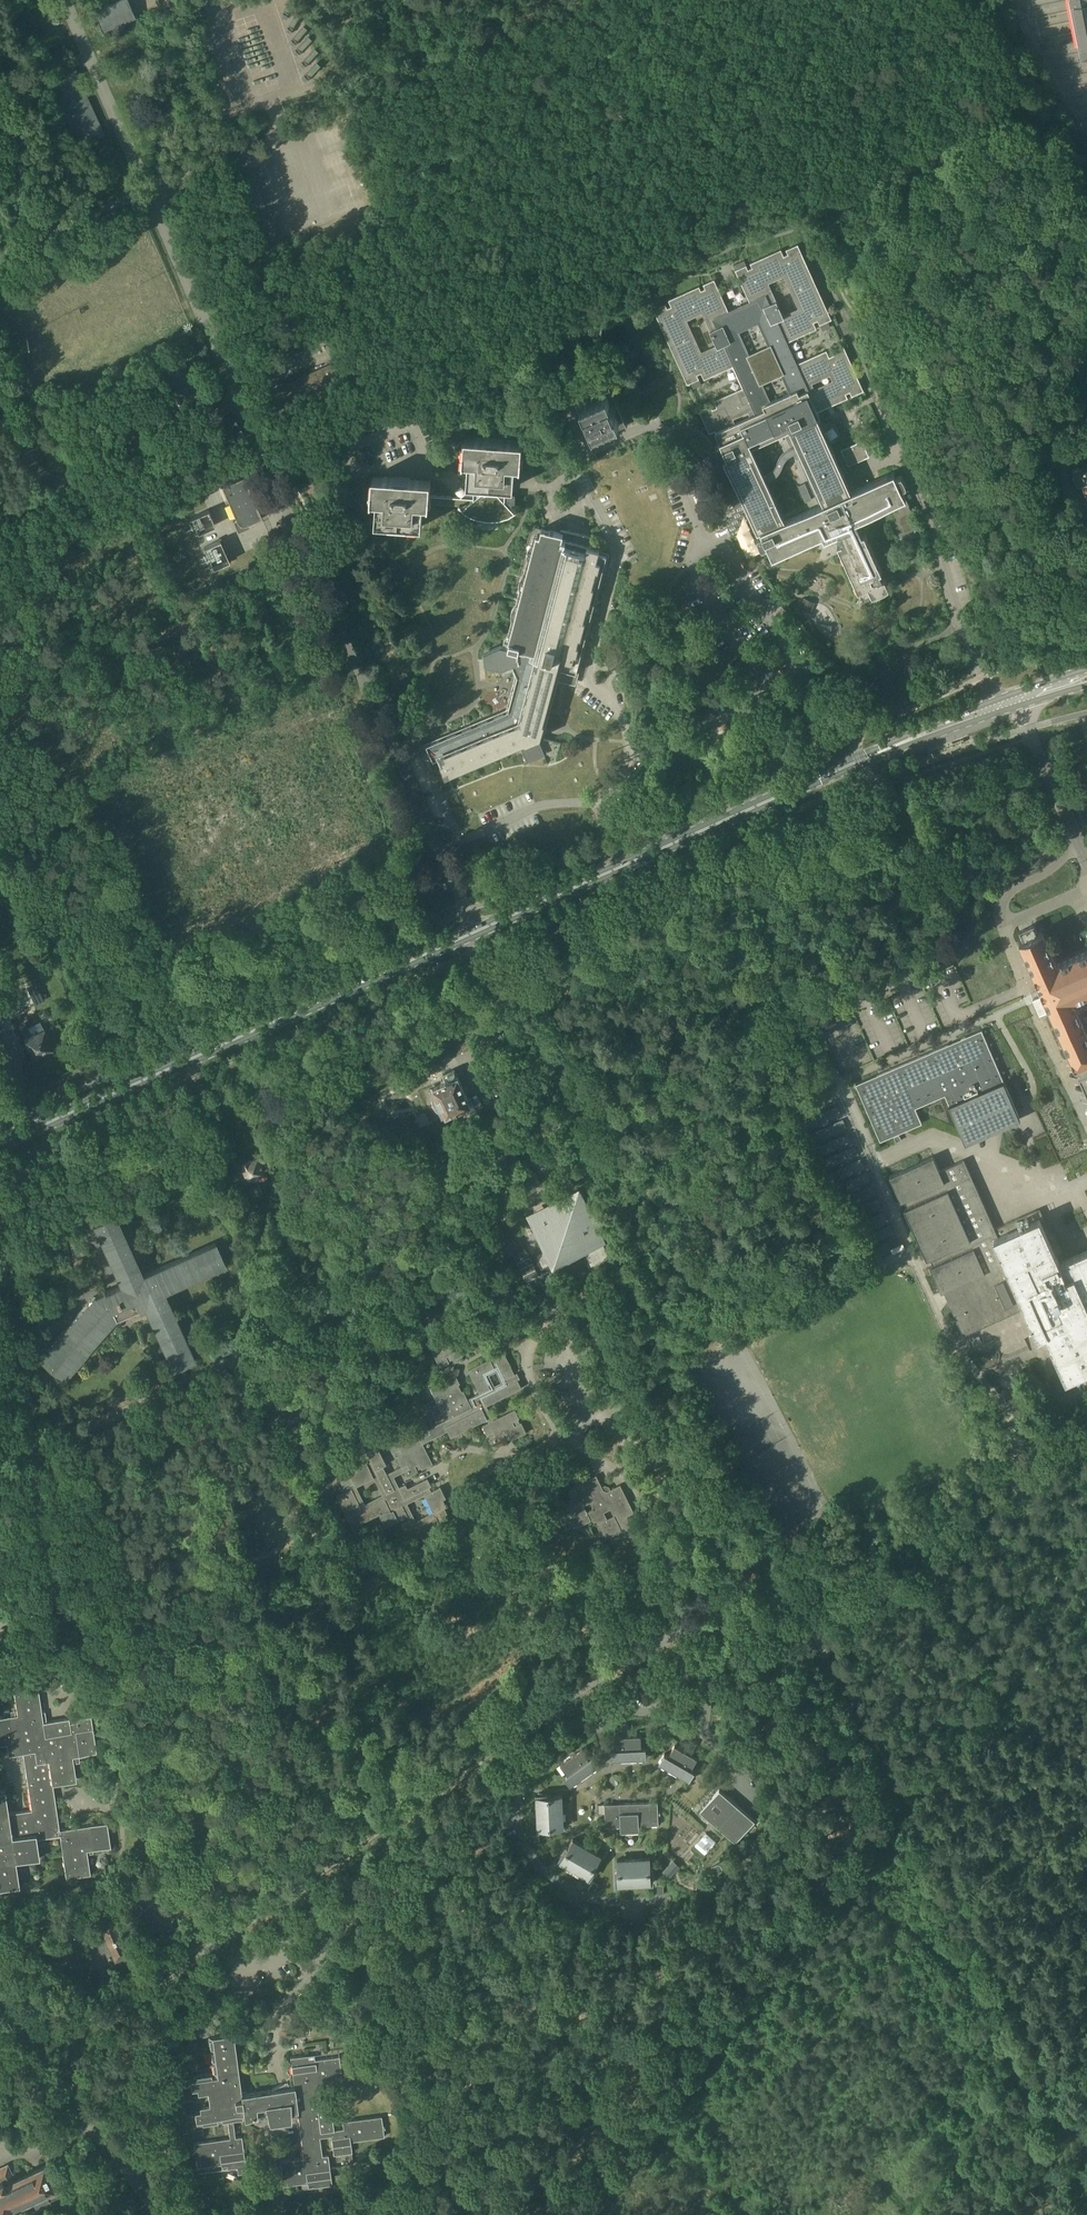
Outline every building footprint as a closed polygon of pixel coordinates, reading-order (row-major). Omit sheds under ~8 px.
[(135,17),(128,0),(117,0),(96,9),(104,30),(135,17)] [(1081,54),(1081,55),(1085,54),(1086,58),(1086,0),(1070,0),(1081,54)] [(104,134),(75,70),(67,74),(63,66),(55,70),(58,78),(50,81),(79,145),(104,134)] [(36,73),(40,82),(45,79),(41,70),(36,73)] [(739,278),(741,281),(745,290),(747,294),(750,301),(729,310),(723,297),(720,291),(715,278),(703,284),(705,288),(702,289),(700,285),(669,299),(672,306),(668,307),(666,303),(654,309),(659,321),(661,324),(667,337),(674,353),(679,366),(680,368),(683,374),(688,384),(700,378),(698,374),(702,372),(702,374),(705,379),(706,378),(709,377),(730,367),(734,366),(739,376),(744,387),(730,393),(722,397),(714,400),(717,407),(713,408),(711,404),(702,408),(699,409),(700,411),(710,433),(712,432),(716,431),(715,431),(720,442),(715,445),(716,447),(717,450),(718,452),(719,455),(720,456),(726,454),(727,458),(724,459),(727,466),(739,492),(743,502),(734,506),(736,511),(732,513),(734,517),(730,519),(731,524),(727,526),(730,532),(740,528),(738,524),(742,522),(740,517),(744,515),(742,511),(747,509),(758,534),(761,533),(763,536),(758,539),(758,541),(758,542),(760,545),(760,546),(762,550),(763,550),(768,548),(773,559),(823,537),(825,541),(830,539),(838,535),(842,543),(838,545),(859,592),(861,591),(864,598),(872,594),(873,596),(877,595),(880,594),(883,592),(886,591),(890,588),(886,580),(885,579),(883,580),(880,573),(882,572),(865,533),(864,534),(859,525),(857,521),(867,517),(893,505),(906,499),(907,499),(902,488),(904,487),(907,485),(905,479),(904,477),(902,474),(897,476),(896,476),(901,473),(899,469),(868,483),(852,491),(841,467),(848,463),(843,453),(836,456),(830,442),(839,438),(838,436),(840,435),(835,423),(833,424),(832,422),(822,426),(820,422),(819,418),(821,417),(818,411),(848,397),(847,393),(850,391),(852,396),(864,390),(862,385),(860,381),(860,380),(849,355),(847,351),(844,344),(832,350),(834,354),(830,356),(827,349),(812,356),(797,363),(788,341),(802,335),(809,332),(817,328),(814,322),(818,320),(820,324),(832,319),(829,312),(817,285),(815,281),(804,256),(802,251),(798,243),(786,249),(788,253),(784,255),(781,248),(750,262),(752,267),(749,268),(747,264),(735,269),(739,278)] [(340,338),(327,344),(335,363),(268,393),(269,395),(276,409),(356,373),(340,338)] [(611,432),(625,426),(626,426),(609,387),(575,402),(592,441),(611,432)] [(213,446),(237,436),(234,428),(237,427),(238,425),(235,419),(233,418),(230,420),(229,416),(224,418),(205,427),(213,446)] [(373,475),(372,500),(377,500),(376,522),(422,526),(424,503),(430,504),(430,503),(459,505),(468,513),(477,518),(478,518),(488,521),(498,520),(499,520),(509,517),(520,509),(519,508),(517,510),(515,512),(510,505),(506,501),(506,500),(506,494),(506,490),(507,487),(514,487),(515,472),(516,465),(522,465),(523,441),(465,437),(463,461),(469,461),(469,468),(467,484),(475,485),(474,492),(468,498),(431,495),(432,480),(396,477),(373,475)] [(842,449),(843,453),(848,463),(849,465),(870,455),(863,440),(842,449)] [(924,450),(919,452),(913,455),(920,473),(932,468),(924,450)] [(1081,471),(1079,466),(1072,469),(1074,474),(1079,486),(1084,484),(1086,491),(1086,469),(1081,471)] [(244,476),(238,479),(222,486),(236,519),(233,521),(238,532),(250,526),(248,523),(262,517),(244,476)] [(208,510),(191,518),(197,532),(215,525),(208,510)] [(509,710),(427,745),(434,761),(439,759),(444,770),(445,769),(447,769),(450,775),(450,776),(521,746),(522,749),(528,762),(544,755),(545,754),(540,741),(539,739),(541,738),(541,737),(542,736),(544,727),(559,672),(559,670),(559,668),(563,669),(564,668),(571,670),(573,663),(579,664),(607,554),(599,552),(600,549),(593,548),(590,547),(593,538),(589,537),(565,531),(564,534),(559,533),(550,530),(549,530),(547,537),(541,535),(536,534),(509,641),(510,642),(509,646),(501,644),(484,652),(485,665),(503,670),(514,665),(514,667),(518,675),(518,677),(511,703),(509,710)] [(920,543),(917,537),(911,540),(915,549),(921,546),(920,543)] [(204,547),(213,568),(230,561),(220,540),(204,547)] [(988,594),(984,596),(987,604),(992,601),(988,594)] [(811,613),(815,602),(804,597),(803,600),(800,599),(798,603),(802,604),(800,609),(811,613)] [(999,632),(1008,628),(1001,612),(992,616),(999,632)] [(1020,941),(1040,985),(1042,989),(1038,990),(1041,995),(1034,999),(1041,1014),(1051,1009),(1080,1073),(1086,1088),(1086,1026),(1076,1001),(1078,1001),(1077,1000),(1086,995),(1086,951),(1057,965),(1042,931),(1038,933),(1034,925),(1021,931),(1024,939),(1020,941)] [(960,1005),(969,1001),(951,960),(942,964),(960,1005)] [(932,1035),(942,1030),(922,985),(912,989),(932,1035)] [(899,995),(890,999),(910,1045),(919,1041),(899,995)] [(15,997),(8,1001),(13,1011),(20,1008),(15,997)] [(878,1004),(898,1049),(908,1045),(888,1000),(878,1004)] [(865,1010),(856,1014),(875,1059),(884,1055),(865,1010)] [(23,1015),(16,1018),(20,1026),(33,1057),(34,1056),(37,1057),(40,1056),(41,1053),(53,1048),(53,1047),(58,1045),(54,1035),(48,1037),(44,1029),(41,1021),(28,1027),(26,1023),(23,1015)] [(850,1070),(826,1015),(818,1018),(841,1074),(850,1070)] [(854,1015),(844,1019),(864,1064),(873,1060),(854,1015)] [(946,1095),(965,1141),(1020,1117),(1018,1114),(982,1030),(958,1040),(954,1042),(856,1084),(881,1141),(922,1123),(916,1108),(946,1095)] [(443,1083),(434,1087),(437,1095),(437,1096),(437,1100),(439,1105),(442,1108),(443,1108),(446,1116),(455,1112),(456,1115),(459,1114),(460,1116),(468,1113),(466,1107),(471,1105),(459,1076),(458,1076),(455,1069),(444,1074),(446,1078),(441,1080),(443,1083)] [(868,1267),(906,1248),(837,1087),(781,1112),(817,1180),(823,1186),(836,1192),(868,1267)] [(902,1140),(900,1134),(894,1137),(897,1142),(902,1140)] [(444,1150),(442,1146),(440,1140),(435,1142),(439,1152),(444,1150)] [(905,1208),(927,1259),(931,1258),(934,1265),(931,1266),(942,1292),(944,1291),(964,1335),(1025,1307),(1038,1338),(1046,1334),(1066,1380),(1086,1371),(1086,1251),(1061,1263),(1037,1210),(1017,1219),(1020,1226),(999,1236),(965,1159),(940,1170),(934,1156),(890,1176),(902,1201),(905,1200),(908,1207),(905,1208)] [(258,1177),(266,1174),(259,1157),(251,1160),(243,1164),(250,1180),(256,1178),(257,1180),(259,1179),(258,1177)] [(253,1187),(258,1200),(263,1211),(269,1209),(264,1198),(266,1197),(261,1184),(253,1187)] [(538,1254),(544,1268),(584,1250),(593,1270),(614,1260),(584,1193),(569,1199),(571,1203),(565,1206),(564,1202),(536,1215),(551,1248),(538,1254)] [(95,1223),(123,1285),(96,1296),(46,1353),(45,1352),(41,1357),(63,1377),(115,1318),(117,1319),(140,1309),(146,1306),(174,1367),(194,1358),(164,1290),(224,1263),(215,1243),(143,1276),(116,1214),(95,1223)] [(533,1292),(556,1281),(558,1280),(552,1268),(539,1274),(527,1249),(515,1256),(533,1292)] [(432,1348),(441,1366),(450,1362),(450,1360),(454,1358),(454,1360),(464,1355),(455,1337),(445,1341),(446,1343),(442,1345),(441,1343),(432,1348)] [(356,1466),(357,1469),(350,1473),(351,1475),(342,1480),(345,1486),(342,1488),(344,1492),(338,1495),(354,1526),(376,1515),(372,1507),(376,1505),(386,1526),(408,1515),(410,1519),(402,1523),(413,1544),(448,1527),(444,1519),(450,1516),(445,1507),(448,1506),(444,1498),(447,1497),(441,1486),(432,1490),(430,1486),(432,1485),(428,1478),(409,1487),(406,1483),(400,1486),(395,1476),(405,1471),(408,1476),(419,1470),(418,1469),(422,1467),(423,1468),(434,1463),(424,1443),(449,1430),(452,1436),(488,1418),(490,1422),(483,1425),(487,1434),(489,1433),(491,1437),(489,1438),(495,1448),(508,1441),(508,1440),(512,1438),(512,1439),(527,1432),(522,1421),(521,1422),(519,1418),(520,1418),(516,1409),(495,1419),(487,1405),(523,1387),(505,1351),(495,1356),(496,1358),(492,1360),(491,1358),(469,1369),(481,1393),(469,1398),(464,1390),(463,1390),(459,1384),(461,1383),(456,1374),(431,1386),(447,1419),(430,1428),(427,1423),(388,1442),(393,1452),(397,1450),(399,1454),(397,1455),(403,1466),(388,1473),(384,1465),(387,1464),(378,1445),(367,1450),(372,1461),(368,1463),(367,1461),(356,1466)] [(638,1547),(640,1546),(632,1530),(635,1529),(628,1515),(635,1512),(621,1484),(611,1489),(610,1486),(606,1484),(603,1486),(597,1475),(569,1488),(571,1491),(569,1492),(571,1498),(559,1504),(560,1507),(546,1514),(547,1516),(539,1520),(547,1536),(555,1532),(556,1534),(572,1526),(570,1523),(574,1521),(577,1527),(592,1519),(600,1522),(607,1537),(613,1534),(615,1538),(612,1540),(620,1555),(622,1554),(626,1562),(642,1555),(638,1547)] [(313,1495),(317,1493),(309,1478),(298,1483),(306,1498),(313,1495)] [(23,1751),(32,1809),(9,1813),(6,1789),(0,1790),(0,1888),(20,1885),(16,1861),(40,1857),(37,1838),(60,1835),(67,1878),(91,1874),(87,1850),(111,1847),(108,1822),(60,1829),(53,1783),(77,1779),(73,1756),(97,1752),(91,1715),(74,1718),(74,1721),(70,1722),(70,1717),(44,1721),(39,1687),(14,1691),(18,1714),(0,1717),(0,1742),(7,1741),(9,1753),(23,1751)] [(611,1748),(612,1759),(647,1757),(646,1746),(642,1747),(641,1734),(630,1734),(623,1735),(623,1740),(615,1740),(616,1748),(611,1748)] [(692,1739),(687,1747),(692,1751),(697,1742),(692,1739)] [(574,1750),(568,1742),(563,1746),(569,1754),(574,1750)] [(692,1768),(698,1758),(698,1757),(675,1744),(669,1755),(665,1752),(660,1762),(690,1780),(695,1770),(692,1768)] [(565,1776),(571,1784),(600,1764),(593,1755),(590,1758),(585,1751),(579,1756),(576,1752),(561,1763),(568,1773),(565,1776)] [(720,1789),(711,1798),(700,1811),(736,1843),(756,1820),(720,1789)] [(564,1827),(563,1794),(537,1795),(538,1828),(564,1827)] [(659,1824),(658,1801),(605,1803),(605,1813),(606,1826),(621,1826),(621,1832),(640,1831),(640,1825),(659,1824)] [(717,1842),(707,1833),(695,1846),(705,1855),(717,1842)] [(573,1838),(560,1861),(589,1877),(602,1855),(573,1838)] [(618,1858),(619,1882),(619,1884),(652,1883),(651,1857),(618,1858)] [(599,1884),(594,1881),(589,1889),(594,1892),(599,1884)] [(99,1935),(106,1951),(108,1954),(112,1953),(116,1960),(129,1954),(114,1920),(101,1926),(104,1933),(99,1935)] [(247,2172),(246,2166),(242,2136),(236,2137),(233,2120),(268,2115),(270,2123),(291,2120),(291,2112),(298,2111),(304,2158),(280,2161),(283,2185),(315,2181),(315,2186),(332,2184),(329,2154),(323,2155),(320,2137),(332,2135),(334,2154),(352,2151),(351,2140),(384,2136),(384,2129),(386,2128),(383,2123),(382,2116),(343,2121),(344,2128),(334,2129),(330,2098),(321,2099),(319,2083),(343,2080),(340,2056),(308,2060),(308,2055),(291,2057),(294,2086),(290,2087),(288,2081),(272,2089),(242,2093),(234,2033),(210,2036),(215,2073),(191,2076),(192,2089),(198,2088),(198,2093),(208,2092),(210,2104),(200,2105),(200,2110),(195,2111),(197,2124),(228,2120),(230,2138),(194,2142),(197,2167),(228,2163),(229,2168),(237,2167),(238,2173),(247,2172)] [(14,2214),(29,2208),(31,2213),(52,2204),(49,2199),(63,2192),(59,2185),(62,2184),(52,2162),(47,2165),(46,2163),(13,2178),(7,2166),(0,2169),(0,2214),(15,2214),(14,2214)]
